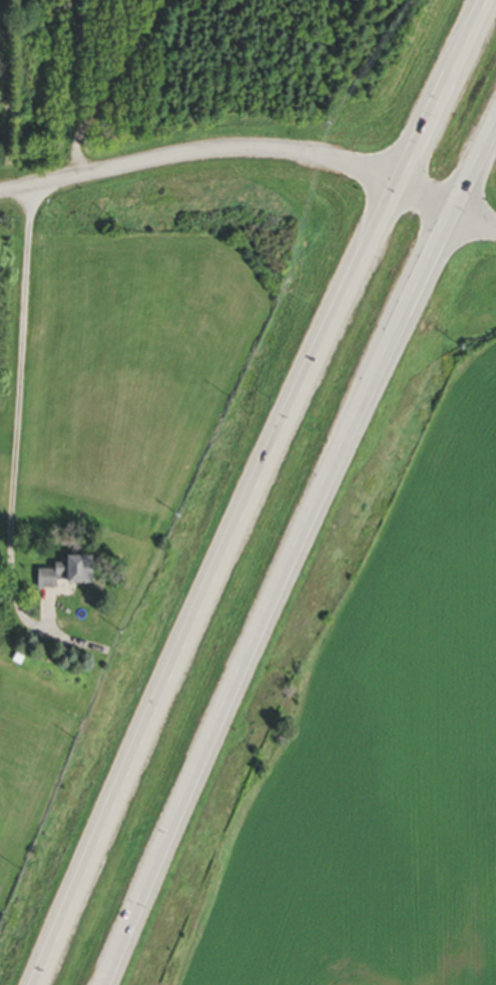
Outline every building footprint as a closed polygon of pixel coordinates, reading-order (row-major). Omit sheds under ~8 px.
[(54,589),(54,583),(85,583),(86,556),(58,556),(58,569),(33,569),(33,589),(54,589)]
